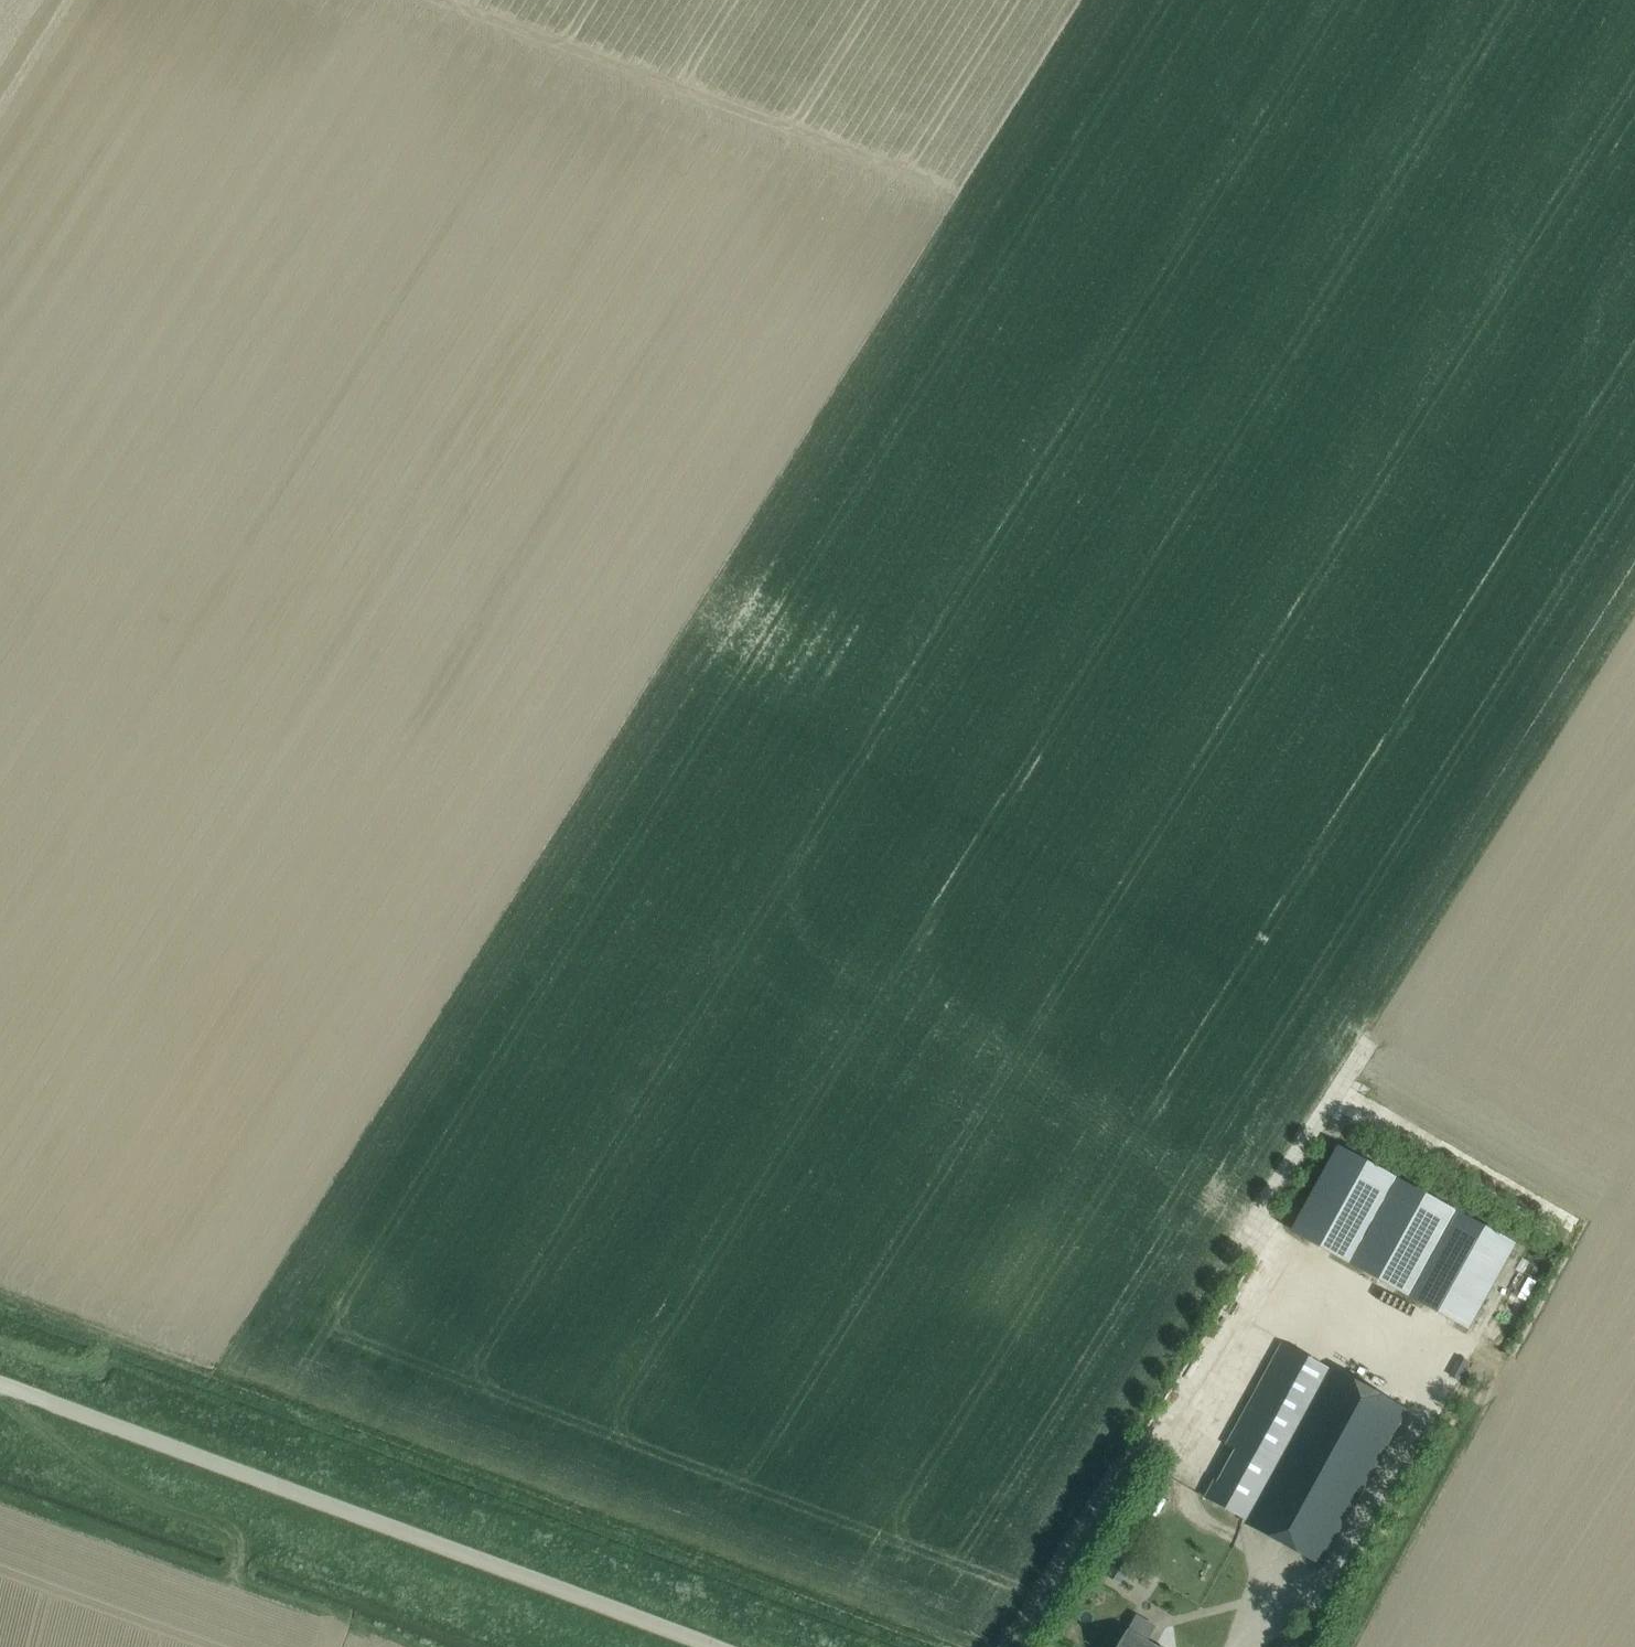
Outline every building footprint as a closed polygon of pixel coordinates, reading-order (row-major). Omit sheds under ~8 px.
[(1350,1262),(1398,1177),(1338,1143),(1292,1231),(1350,1262)] [(1409,1296),(1457,1210),(1398,1177),(1350,1262),(1409,1296)] [(1518,1244),(1457,1210),(1409,1296),(1470,1329),(1518,1244)] [(1250,1521),(1331,1371),(1281,1344),(1250,1400),(1260,1405),(1209,1499),(1250,1521)] [(1319,1561),(1335,1533),(1403,1410),(1331,1371),(1250,1521),(1249,1522),(1319,1561)] [(1154,1646),(1165,1626),(1138,1611),(1118,1646),(1156,1646),(1154,1646)]
